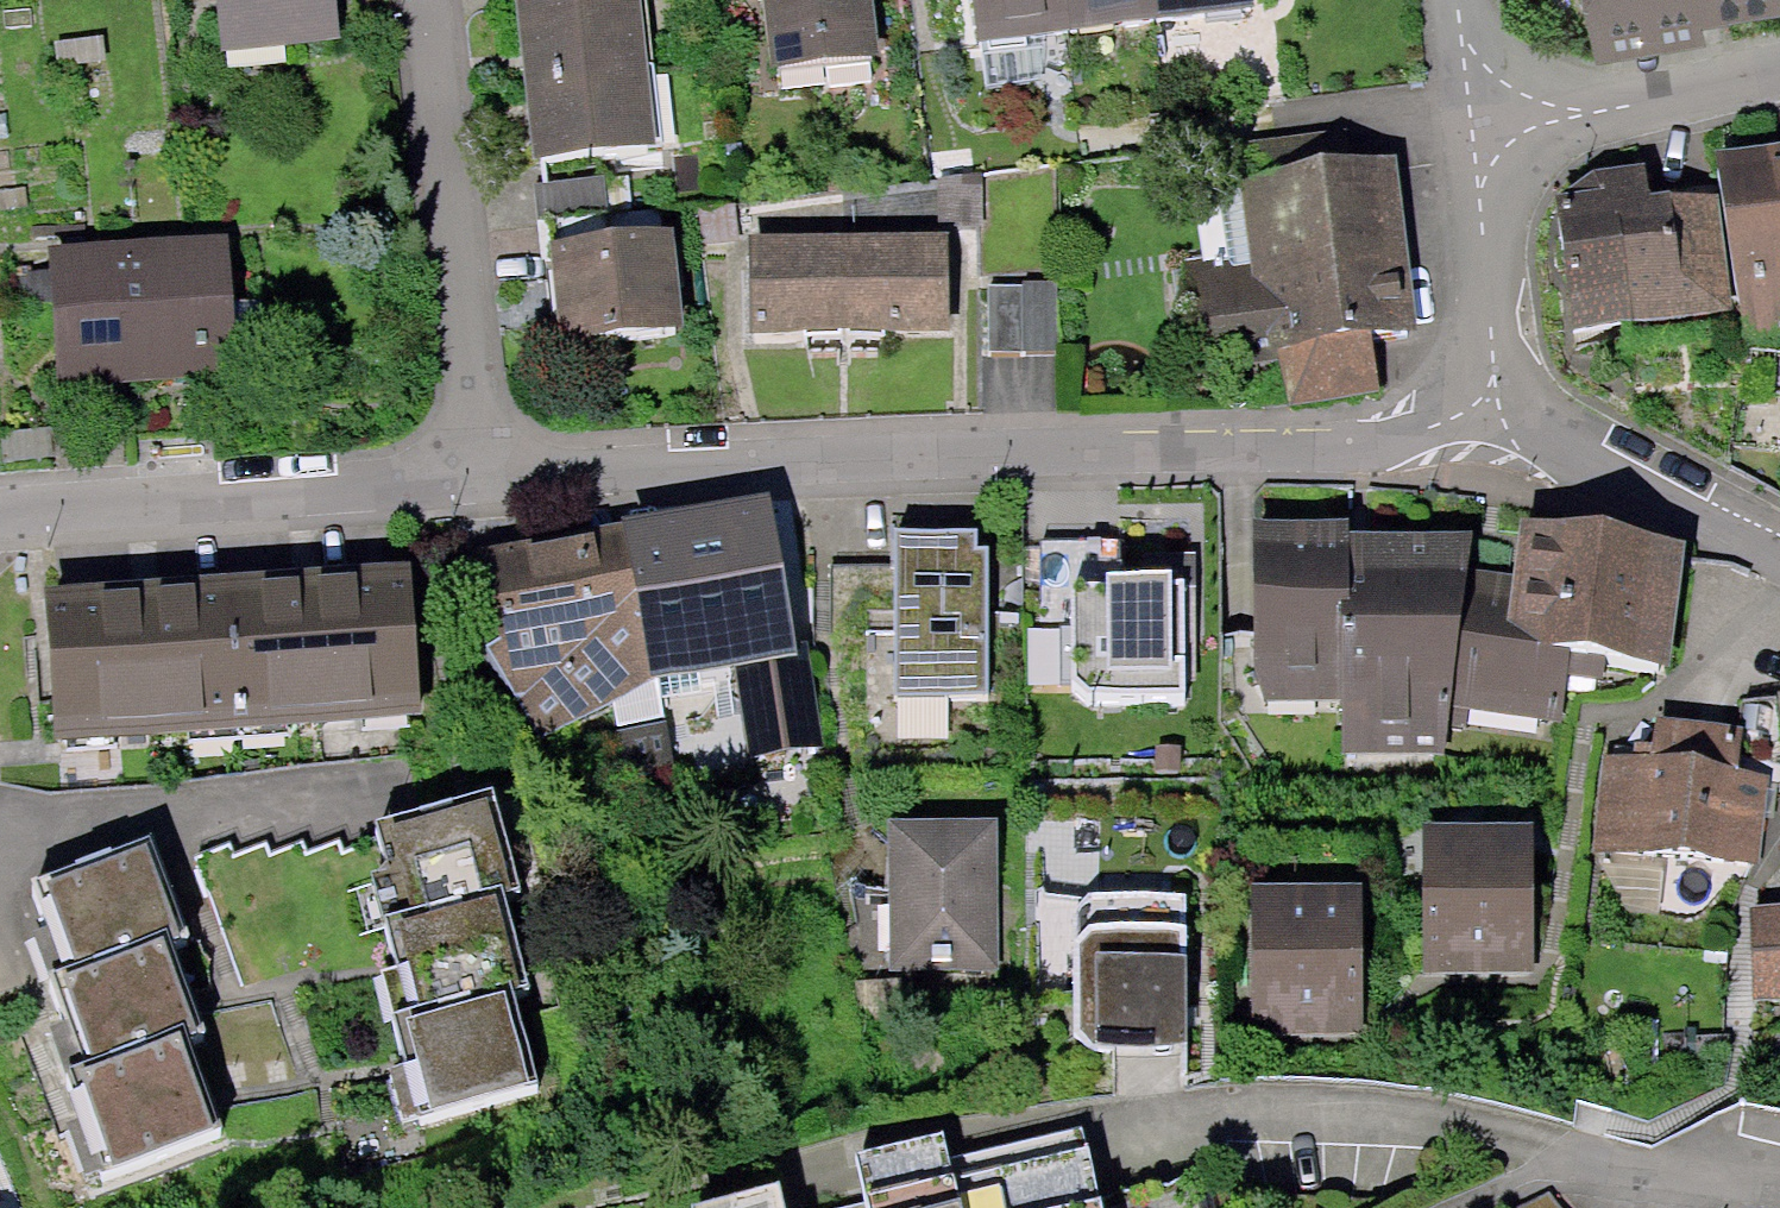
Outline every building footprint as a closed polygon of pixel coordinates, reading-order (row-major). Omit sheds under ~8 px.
[(219,64),(368,62),(366,0),(217,0),(219,64)] [(539,8),(565,177),(683,159),(659,0),(590,0),(539,8)] [(774,92),(876,87),(872,0),(769,0),(774,92)] [(991,56),(1091,45),(1086,0),(984,0),(991,56)] [(1188,41),(1268,28),(1263,0),(1181,0),(1188,41)] [(1616,30),(1779,7),(1779,0),(1611,0),(1616,30)] [(1734,175),(1757,356),(1779,353),(1779,170),(1734,175)] [(1275,281),(1202,288),(1213,359),(1280,352),(1309,420),(1383,405),(1425,327),(1413,176),(1262,199),(1275,281)] [(1703,189),(1563,209),(1584,351),(1724,330),(1703,189)] [(674,249),(569,265),(585,372),(690,356),(674,249)] [(963,257),(767,258),(768,340),(964,339),(963,257)] [(253,261),(63,265),(65,385),(255,382),(253,261)] [(796,522),(642,542),(662,687),(815,667),(796,522)] [(1012,546),(898,546),(899,708),(1013,708),(1012,546)] [(1489,552),(1274,546),(1269,718),(1352,720),(1350,767),(1482,771),(1484,683),(1488,646),(1489,552)] [(611,549),(493,576),(530,737),(648,709),(611,549)] [(1526,650),(1488,646),(1484,683),(1685,704),(1699,571),(1536,554),(1526,650)] [(422,583),(61,615),(75,764),(435,731),(422,583)] [(1779,794),(1607,773),(1597,857),(1768,879),(1779,794)] [(530,811),(392,854),(418,940),(556,897),(530,811)] [(1008,837),(897,837),(898,986),(1009,985),(1008,837)] [(1539,855),(1434,855),(1434,993),(1539,992),(1539,855)] [(196,861),(67,911),(99,994),(228,945),(196,861)] [(1381,906),(1262,902),(1258,1043),(1376,1047),(1381,906)] [(543,914),(410,947),(433,1039),(567,1005),(543,914)] [(1757,927),(1760,1007),(1779,1007),(1779,925),(1757,927)] [(192,970),(78,1015),(108,1091),(222,1046),(192,970)] [(539,1016),(408,1047),(427,1126),(558,1094),(539,1016)] [(196,1068),(81,1108),(110,1192),(226,1151),(196,1068)] [(867,1172),(875,1207),(1084,1207),(1067,1129),(867,1172)]
